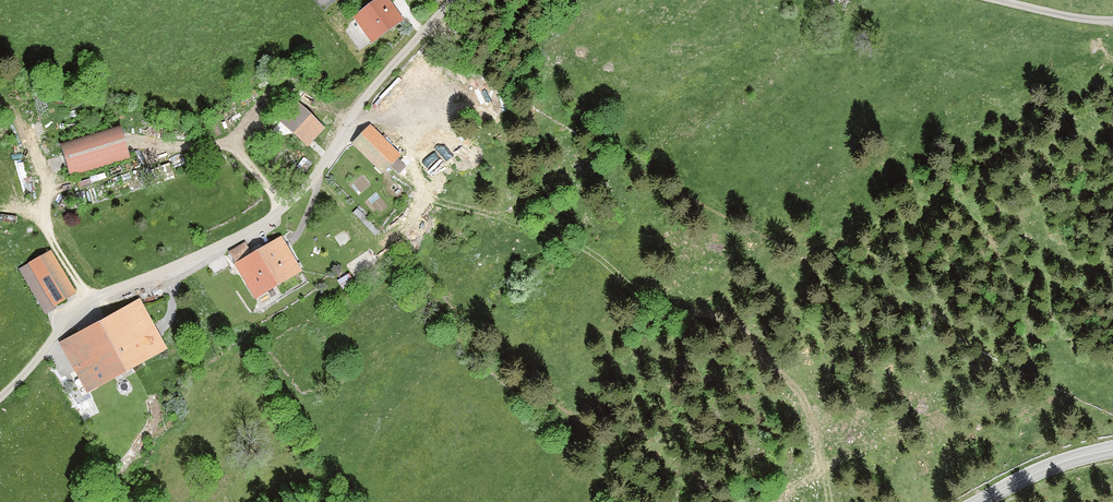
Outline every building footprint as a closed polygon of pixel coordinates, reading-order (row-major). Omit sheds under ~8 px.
[(355,17),(373,41),(404,18),(391,0),(378,0),(355,17)] [(307,147),(325,128),(298,103),(280,123),(307,147)] [(120,123),(60,142),(71,176),(131,157),(120,123)] [(401,155),(370,125),(352,143),(383,173),(401,155)] [(281,236),(235,264),(255,298),(301,271),(281,236)] [(50,250),(19,270),(45,313),(77,294),(50,250)] [(167,349),(140,299),(59,343),(86,393),(167,349)]
